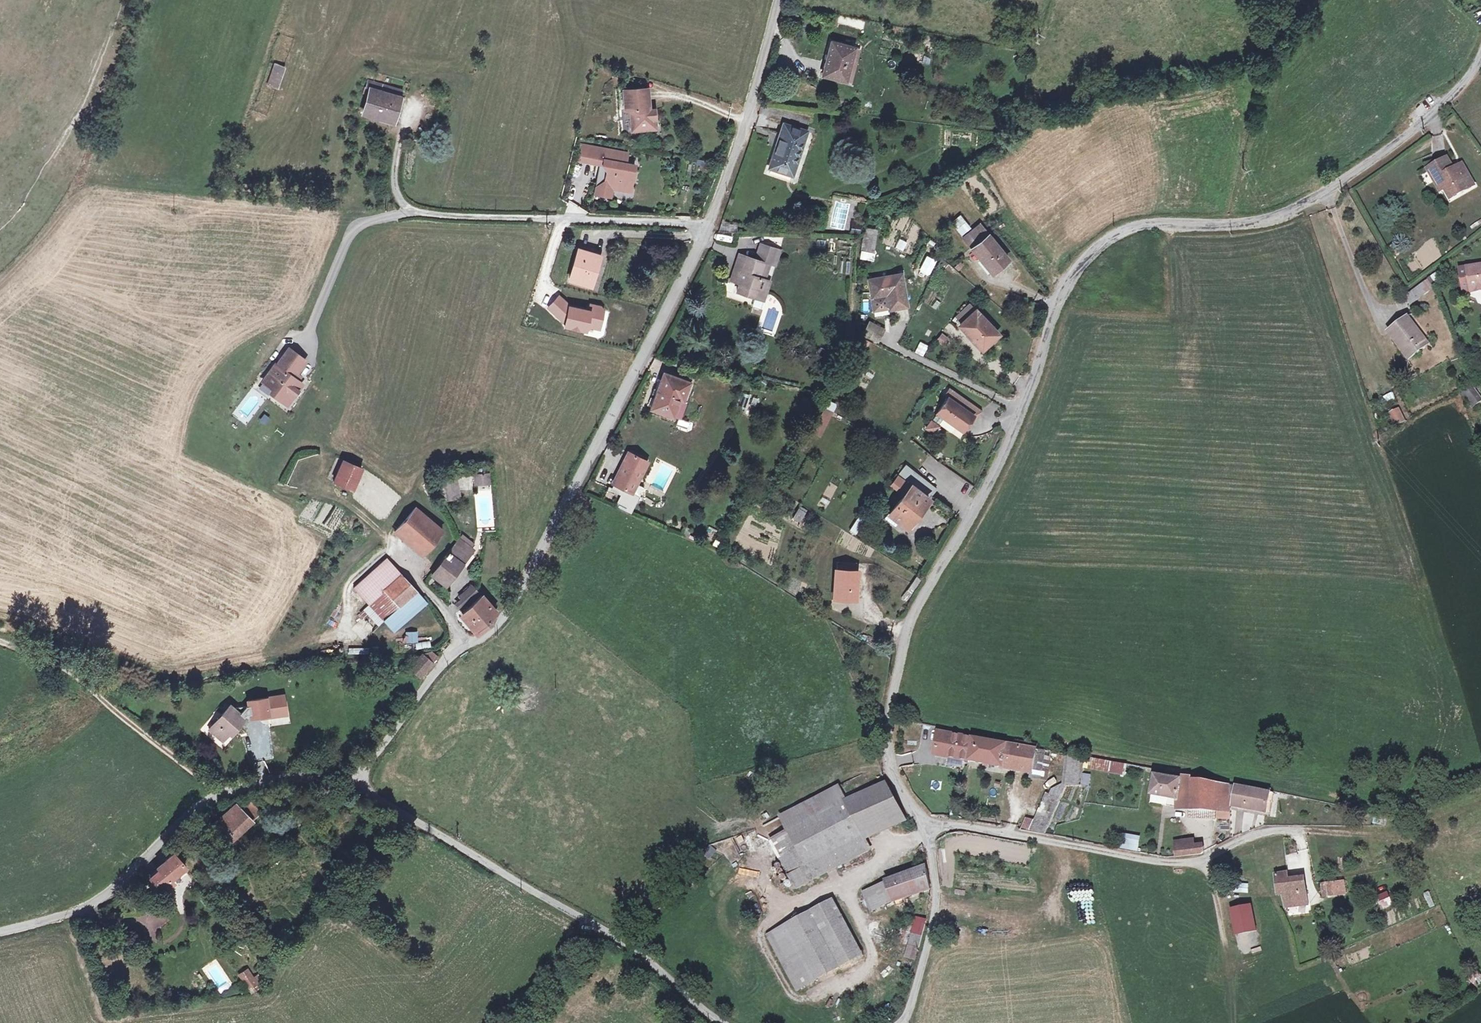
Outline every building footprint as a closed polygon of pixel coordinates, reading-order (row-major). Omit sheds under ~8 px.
[(823,72),(822,76),(851,83),(855,68),(850,66),(855,47),(831,41),(828,51),(831,52),(826,73),(823,72)] [(855,47),(850,66),(855,68),(860,48),(855,47)] [(275,64),(267,85),(278,88),(285,67),(275,64)] [(373,82),(371,89),(400,98),(402,91),(373,82)] [(647,88),(623,90),(625,110),(630,109),(632,131),(651,129),(650,119),(655,119),(654,109),(649,109),(646,110),(646,102),(648,102),(647,88)] [(371,89),(364,114),(393,122),(400,98),(371,89)] [(784,124),(770,168),(792,176),(807,131),(784,124)] [(603,166),(607,171),(604,187),(612,188),(621,189),(622,182),(631,184),(633,171),(629,170),(624,163),(626,152),(581,144),(578,160),(603,165),(603,166)] [(1462,165),(1454,170),(1447,159),(1429,170),(1435,181),(1440,179),(1446,189),(1451,198),(1474,185),(1462,165)] [(1440,179),(1435,181),(1441,191),(1446,189),(1440,179)] [(612,188),(604,187),(597,185),(595,194),(610,196),(612,188)] [(950,223),(961,236),(971,228),(960,215),(950,223)] [(851,220),(850,233),(859,234),(861,220),(851,220)] [(721,223),(719,231),(729,232),(737,232),(737,224),(721,223)] [(981,225),(964,238),(972,248),(988,235),(981,225)] [(866,229),(863,249),(872,251),(876,230),(866,229)] [(731,242),(732,236),(718,234),(717,240),(731,242)] [(902,252),(909,239),(901,235),(895,248),(902,252)] [(988,235),(972,248),(992,272),(1008,259),(988,235)] [(743,255),(735,278),(741,280),(740,283),(737,291),(755,297),(758,289),(763,291),(766,280),(764,279),(760,278),(765,262),(769,263),(771,264),(776,248),(761,244),(756,259),(743,255)] [(776,248),(771,264),(774,265),(779,249),(776,248)] [(578,250),(570,279),(590,285),(598,259),(599,256),(578,250)] [(739,254),(730,280),(736,282),(740,283),(741,280),(735,278),(743,255),(739,254)] [(1412,255),(1405,258),(1411,272),(1418,269),(1412,255)] [(919,271),(930,276),(937,261),(926,256),(919,271)] [(765,262),(760,278),(764,279),(769,263),(765,262)] [(1467,268),(1468,270),(1471,288),(1480,287),(1480,266),(1467,268)] [(1468,270),(1460,271),(1464,294),(1480,291),(1480,287),(1471,288),(1468,270)] [(901,274),(868,279),(871,298),(874,311),(888,308),(889,310),(907,307),(901,274)] [(758,289),(755,297),(764,300),(770,281),(766,280),(763,291),(758,289)] [(1428,280),(1406,296),(1411,304),(1434,288),(1428,280)] [(596,328),(599,329),(602,311),(599,310),(600,307),(590,305),(589,312),(571,308),(559,296),(548,308),(565,323),(564,326),(585,331),(585,330),(590,327),(596,328)] [(970,305),(957,317),(963,323),(975,311),(970,305)] [(963,323),(960,326),(982,349),(997,334),(975,311),(963,323)] [(1409,321),(1392,335),(1402,348),(1399,350),(1408,362),(1421,353),(1420,351),(1428,345),(1409,321)] [(869,323),(864,334),(878,341),(883,330),(869,323)] [(942,333),(936,341),(944,347),(950,339),(942,333)] [(920,341),(915,353),(924,356),(929,345),(920,341)] [(275,365),(264,380),(275,388),(271,393),(282,401),(287,394),(293,397),(302,384),(293,378),(305,361),(289,349),(277,366),(275,365)] [(651,397),(649,404),(653,405),(651,409),(680,419),(686,401),(682,399),(689,382),(664,373),(658,390),(655,389),(652,394),(656,396),(655,399),(651,397)] [(1460,391),(1471,408),(1480,401),(1480,397),(1471,383),(1460,391)] [(949,388),(945,395),(948,397),(974,415),(968,424),(970,426),(981,410),(949,388)] [(287,394),(282,401),(287,405),(293,397),(287,394)] [(807,396),(801,411),(807,413),(813,399),(807,396)] [(948,397),(926,428),(933,432),(943,418),(963,432),(968,424),(974,415),(948,397)] [(825,408),(831,411),(835,403),(829,400),(825,408)] [(819,422),(814,433),(820,436),(825,424),(831,411),(825,408),(819,422)] [(1398,410),(1390,414),(1396,425),(1404,421),(1398,410)] [(629,452),(613,484),(631,493),(647,461),(629,452)] [(343,460),(334,481),(352,490),(362,468),(343,460)] [(911,485),(889,514),(899,521),(907,527),(928,499),(931,496),(937,489),(906,464),(898,475),(911,485)] [(478,475),(475,475),(476,484),(488,483),(488,474),(483,474),(483,471),(478,471),(478,475)] [(456,474),(438,477),(442,500),(460,497),(456,474)] [(631,493),(613,484),(611,490),(620,495),(615,506),(625,510),(625,508),(630,511),(638,496),(631,493)] [(415,508),(394,532),(421,555),(442,531),(415,508)] [(799,508),(793,518),(800,522),(805,513),(799,508)] [(888,513),(885,517),(896,526),(899,521),(889,514),(888,513)] [(859,516),(850,531),(855,534),(864,520),(859,516)] [(463,535),(460,539),(471,548),(474,544),(463,535)] [(442,564),(433,575),(445,584),(461,564),(460,563),(471,549),(471,548),(460,539),(459,539),(440,563),(442,564)] [(388,558),(354,588),(370,605),(365,609),(379,625),(385,620),(416,592),(418,591),(388,558)] [(835,570),(833,597),(856,598),(858,571),(857,571),(855,571),(856,563),(837,562),(837,570),(835,570)] [(462,601),(456,606),(460,610),(479,593),(471,588),(459,598),(462,601)] [(416,592),(385,620),(394,630),(426,603),(416,592)] [(481,595),(462,613),(476,630),(477,631),(489,622),(494,611),(492,608),(489,605),(481,595)] [(462,613),(459,615),(473,633),(476,631),(476,630),(462,613)] [(418,642),(417,631),(405,631),(405,642),(418,642)] [(427,648),(423,654),(432,662),(437,656),(427,648)] [(423,654),(410,669),(419,677),(432,662),(423,654)] [(237,707),(235,710),(244,717),(246,714),(250,713),(251,717),(268,713),(269,716),(282,713),(280,704),(285,703),(283,693),(248,700),(249,705),(237,707)] [(230,705),(209,730),(223,741),(235,726),(237,728),(245,719),(244,718),(244,717),(235,710),(231,707),(230,705)] [(969,761),(974,738),(939,732),(936,750),(948,752),(947,757),(969,761)] [(974,738),(969,761),(1033,772),(1037,750),(974,738)] [(1051,752),(1037,750),(1033,772),(1033,776),(1046,779),(1051,752)] [(1076,757),(1072,757),(1067,786),(1081,785),(1083,774),(1084,767),(1085,760),(1076,757)] [(1110,762),(1090,758),(1088,767),(1109,771),(1110,762)] [(1110,762),(1109,771),(1125,774),(1126,765),(1110,762)] [(1165,777),(1155,775),(1151,795),(1167,798),(1176,799),(1176,809),(1215,811),(1216,818),(1230,819),(1229,785),(1192,779),(1192,777),(1166,772),(1165,777)] [(1091,775),(1083,774),(1081,785),(1090,787),(1091,775)] [(928,788),(941,789),(941,782),(928,781),(928,788)] [(787,832),(770,841),(796,889),(871,848),(866,840),(861,831),(902,812),(886,783),(845,801),(812,819),(787,832)] [(1234,802),(1237,802),(1236,806),(1266,812),(1268,801),(1269,793),(1236,786),(1234,802)] [(1028,820),(1025,828),(1045,833),(1060,800),(1048,795),(1035,822),(1028,820)] [(1166,805),(1167,798),(1151,795),(1150,802),(1166,805)] [(242,810),(252,821),(261,813),(250,802),(242,810)] [(236,803),(212,826),(229,843),(252,821),(242,810),(236,803)] [(805,805),(780,819),(787,832),(812,819),(805,805)] [(902,812),(861,831),(866,840),(907,821),(902,812)] [(1387,816),(1374,814),(1373,824),(1386,826),(1387,816)] [(1122,834),(1120,848),(1138,852),(1141,837),(1122,834)] [(1178,848),(1176,848),(1177,857),(1202,854),(1204,852),(1202,845),(1191,846),(1178,848)] [(160,870),(150,878),(162,891),(172,883),(170,880),(185,867),(173,854),(158,867),(160,870)] [(910,871),(884,883),(893,903),(930,888),(927,867),(910,871)] [(1287,873),(1275,875),(1278,894),(1283,894),(1285,907),(1307,904),(1304,879),(1288,881),(1287,873)] [(1331,884),(1332,894),(1345,893),(1343,882),(1331,884)] [(884,883),(862,892),(871,913),(893,903),(884,883)] [(1331,884),(1323,885),(1324,896),(1332,894),(1331,884)] [(1377,895),(1380,909),(1392,906),(1388,892),(1377,895)] [(833,899),(767,935),(797,991),(863,956),(833,899)] [(1252,906),(1231,910),(1236,935),(1257,931),(1252,906)] [(164,926),(160,915),(142,921),(146,932),(164,926)] [(916,918),(908,946),(920,944),(926,921),(916,918)] [(260,939),(265,945),(272,938),(267,933),(260,939)] [(248,969),(240,975),(251,992),(259,986),(248,969)] [(1480,983),(1480,974),(1480,973),(1473,978),(1477,985),(1480,983)]
